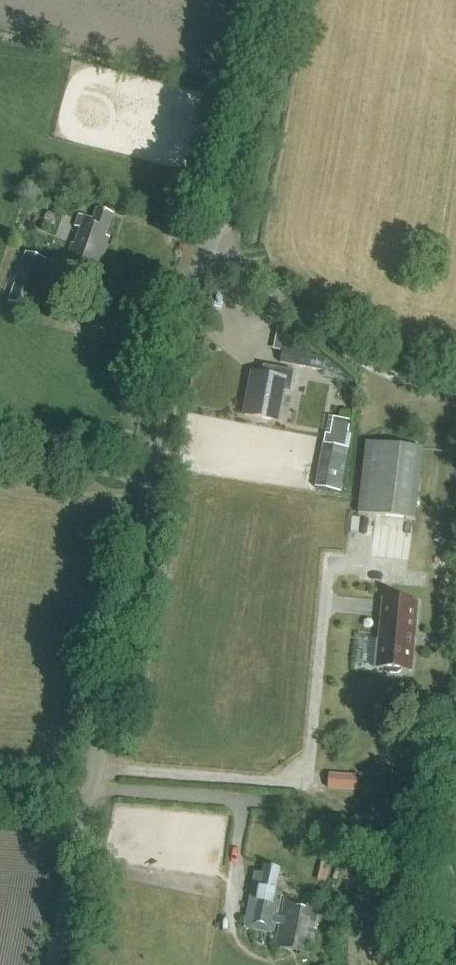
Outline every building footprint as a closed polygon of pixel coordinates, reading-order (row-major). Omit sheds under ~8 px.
[(75,227),(80,229),(75,245),(72,244),(65,263),(97,274),(109,238),(105,236),(113,215),(97,210),(93,220),(79,215),(75,227)] [(43,259),(26,252),(8,302),(25,308),(43,259)] [(283,349),(281,362),(323,371),(325,357),(283,349)] [(279,422),(285,392),(290,393),(294,373),(264,367),(262,375),(252,373),(244,415),(279,422)] [(424,449),(366,442),(358,513),(416,520),(424,449)] [(324,443),(315,487),(341,492),(349,448),(324,443)] [(418,603),(384,600),(377,668),(386,669),(390,673),(397,674),(402,671),(411,671),(418,603)] [(357,790),(357,775),(328,774),(328,789),(357,790)] [(330,864),(321,862),(318,881),(327,882),(330,864)] [(310,955),(319,907),(286,900),(282,920),(277,919),(282,892),(277,891),(281,870),(265,867),(263,875),(256,873),(246,929),(275,935),(277,924),(281,925),(277,949),(310,955)]
